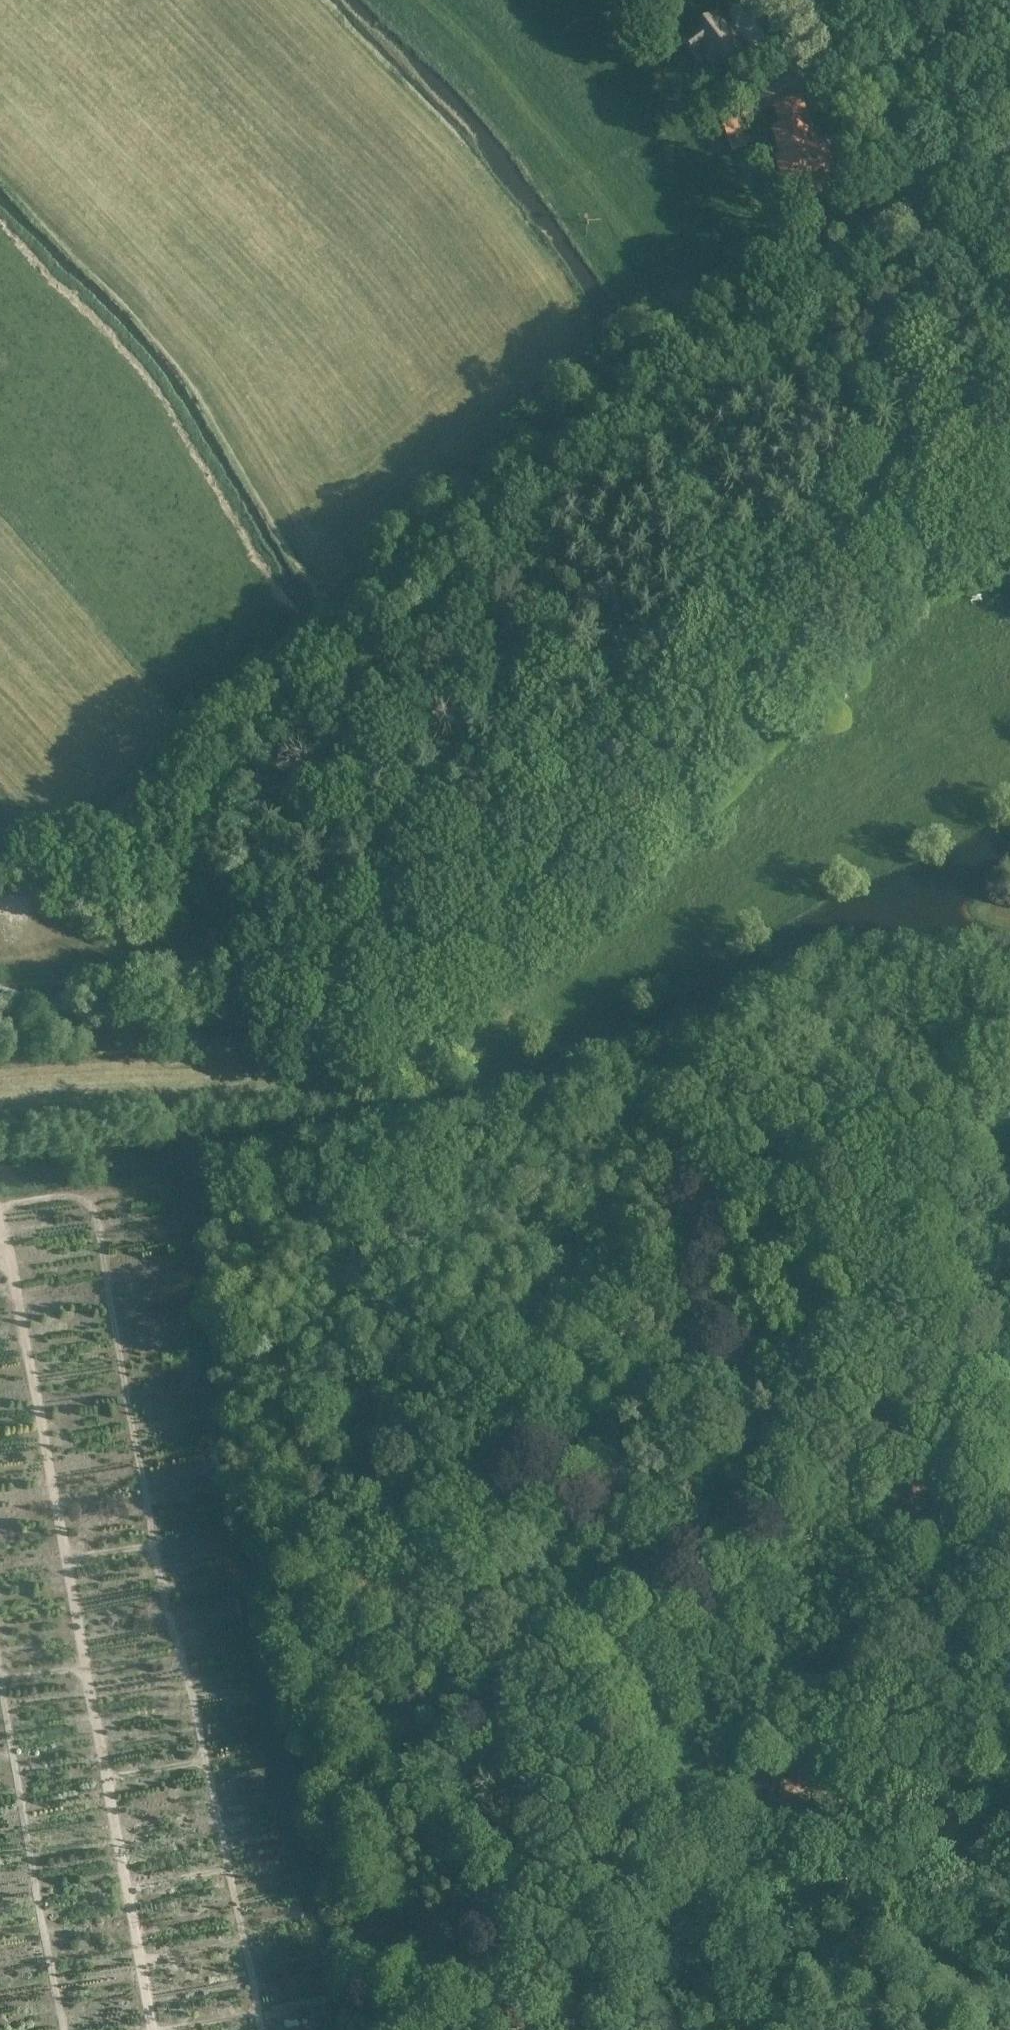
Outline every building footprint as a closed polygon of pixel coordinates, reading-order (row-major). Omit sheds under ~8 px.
[(717,17),(686,40),(698,56),(704,52),(716,69),(742,50),(717,17)] [(822,89),(807,94),(809,100),(824,95),(822,89)] [(724,115),(738,105),(728,91),(715,101),(724,115)] [(785,130),(776,132),(785,160),(780,162),(781,167),(778,168),(783,180),(786,179),(788,184),(802,179),(808,194),(831,186),(826,170),(831,168),(824,146),(816,148),(813,140),(815,140),(800,97),(777,106),(785,130)] [(890,262),(899,257),(894,248),(884,254),(890,262)]
